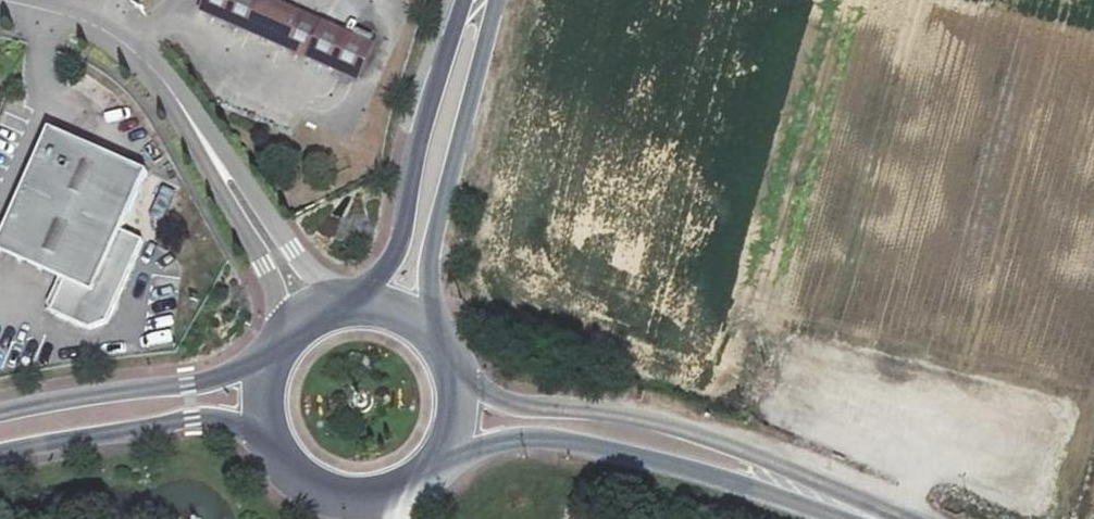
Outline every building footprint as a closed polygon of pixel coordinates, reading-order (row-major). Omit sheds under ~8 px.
[(249,0),(196,0),(241,20),(249,0)] [(281,0),(249,0),(241,20),(278,35),(291,4),(281,0)] [(291,4),(278,35),(352,67),(365,36),(291,4)] [(104,319),(140,236),(117,227),(143,166),(42,122),(0,219),(0,250),(60,276),(46,309),(89,327),(96,326),(101,323),(104,319)]
